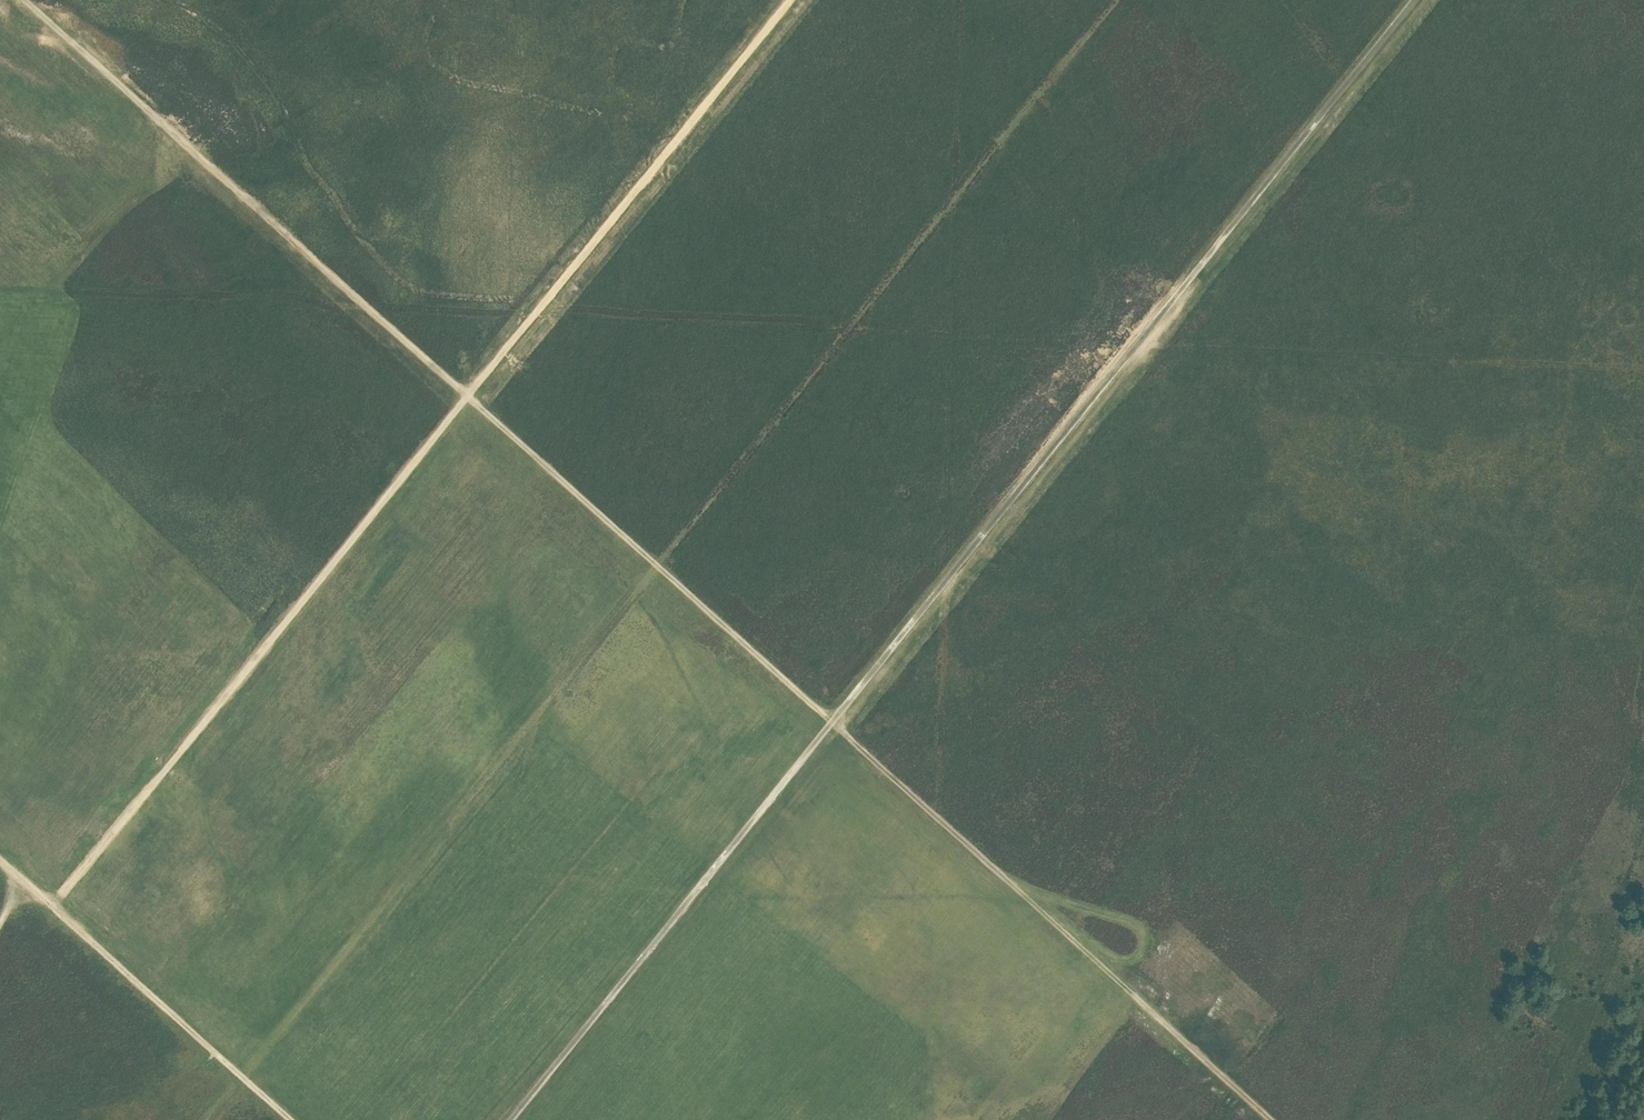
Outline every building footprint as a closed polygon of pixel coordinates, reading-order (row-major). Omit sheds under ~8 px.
[(457,365),(467,365),(467,354),(456,354),(457,365)]
